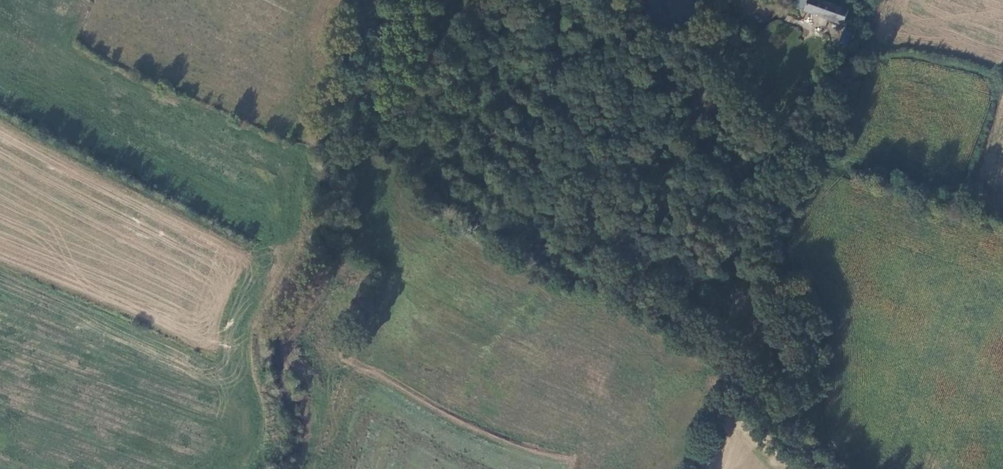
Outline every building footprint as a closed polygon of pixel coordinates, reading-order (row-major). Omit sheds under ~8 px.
[(834,14),(838,0),(800,0),(834,14)]
